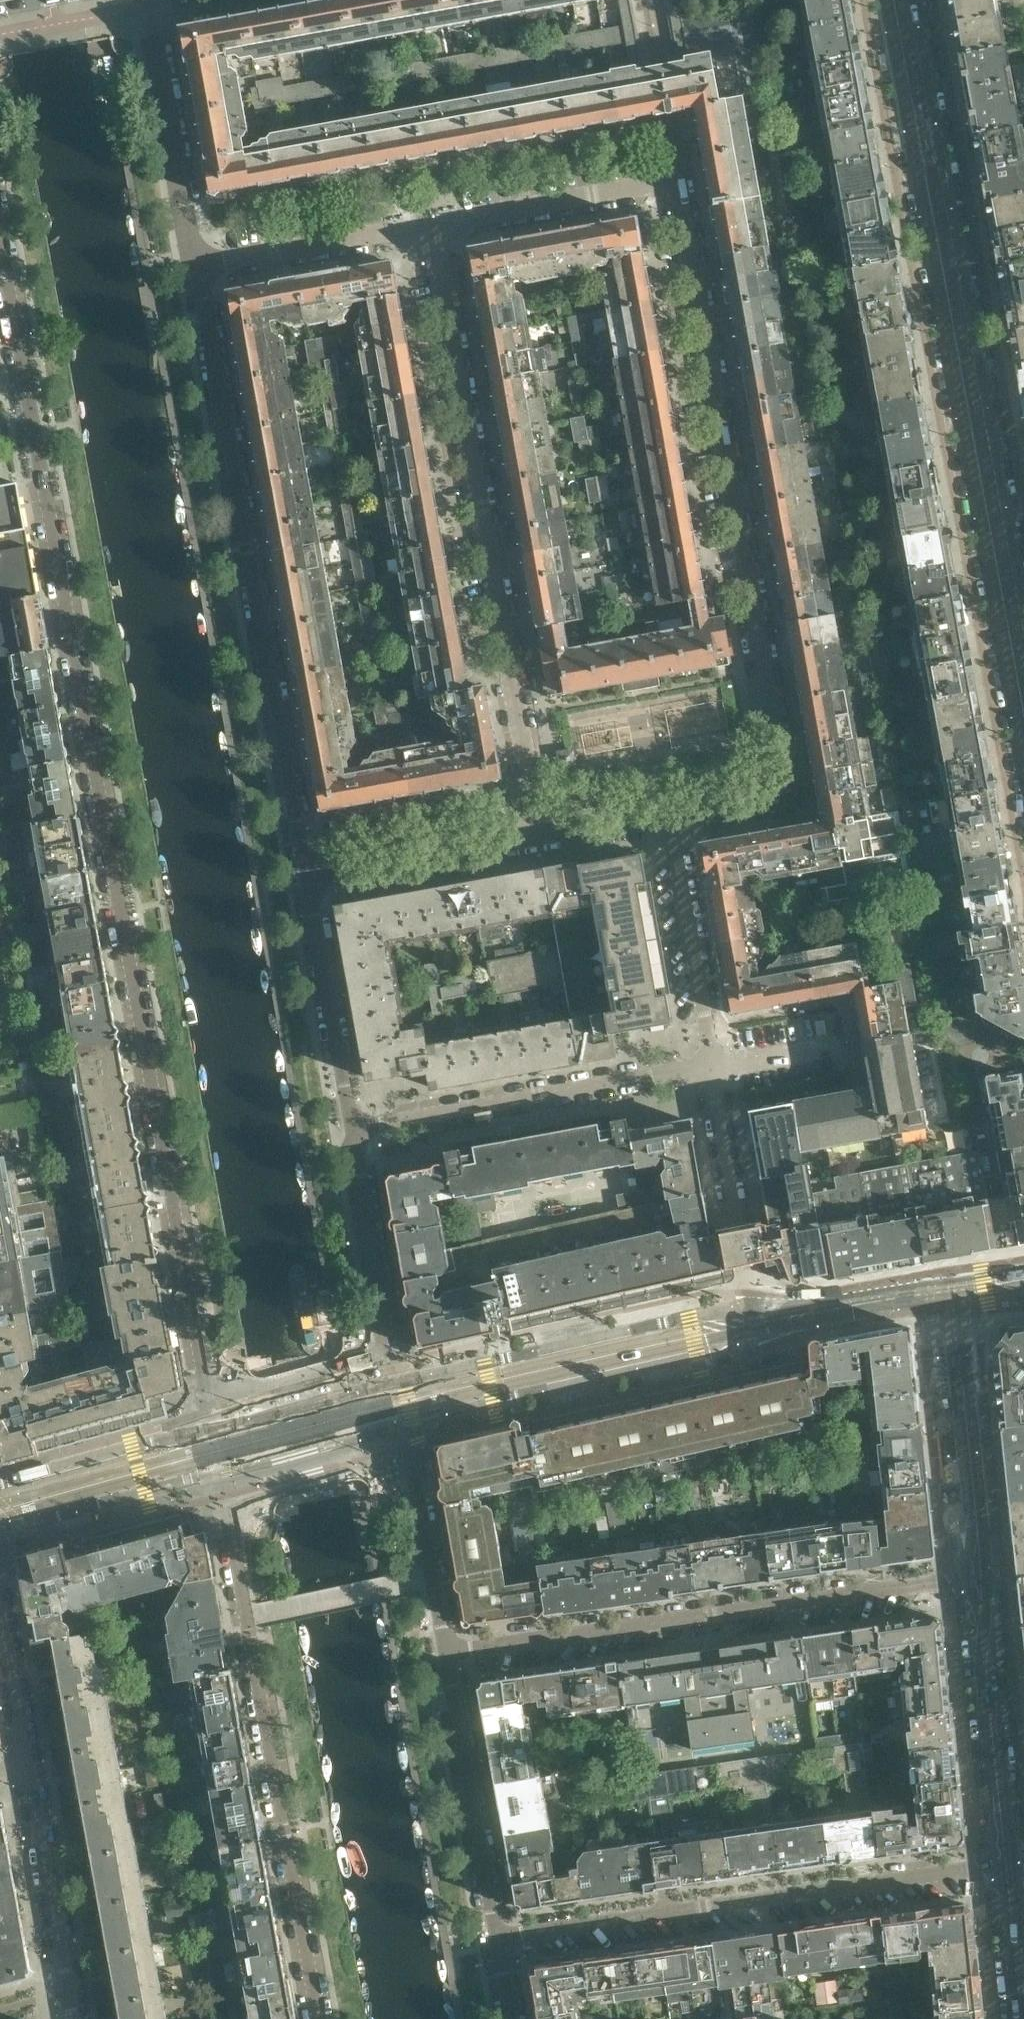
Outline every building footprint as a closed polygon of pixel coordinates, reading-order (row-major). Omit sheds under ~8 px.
[(318,0),(316,0),(294,4),(302,49),(316,47),(317,51),(327,49),(318,0)] [(344,0),(318,0),(327,49),(337,47),(337,43),(351,40),(344,0)] [(369,0),(344,0),(351,40),(366,38),(366,42),(376,40),(369,0)] [(395,0),(369,0),(376,40),(387,38),(386,34),(400,32),(395,0)] [(420,0),(395,0),(400,32),(415,29),(416,33),(426,31),(420,0)] [(446,0),(420,0),(426,31),(436,29),(435,25),(450,23),(446,0)] [(471,0),(446,0),(450,23),(464,20),(465,24),(475,22),(471,0)] [(496,0),(471,0),(475,22),(485,20),(484,16),(499,14),(496,0)] [(522,0),(496,0),(499,14),(513,11),(514,15),(524,13),(522,0)] [(547,0),(522,0),(524,13),(534,11),(534,8),(548,5),(547,0)] [(631,0),(619,0),(622,16),(633,14),(631,0)] [(678,0),(666,0),(668,8),(679,6),(678,0)] [(737,12),(735,0),(725,2),(727,13),(729,13),(737,12)] [(849,0),(804,0),(807,14),(802,15),(804,27),(852,18),(849,0)] [(993,0),(947,0),(951,23),(995,15),(993,0)] [(727,13),(725,2),(716,4),(718,15),(725,14),(727,13)] [(302,49),(294,4),(269,8),(278,58),(288,56),(287,52),(302,49)] [(682,21),(680,10),(679,6),(668,8),(673,38),(684,36),(682,21)] [(278,58),(269,8),(244,13),(253,58),(267,56),(268,59),(278,58)] [(691,20),(689,8),(680,10),(682,21),(691,20)] [(766,86),(757,36),(752,9),(737,12),(729,13),(736,50),(743,90),(766,86)] [(253,58),(244,13),(223,17),(224,20),(220,21),(226,54),(227,58),(236,57),(241,60),(253,58)] [(639,44),(633,14),(622,16),(623,20),(625,31),(627,43),(627,46),(639,44)] [(725,14),(718,15),(691,20),(682,21),(684,36),(688,59),(732,51),(725,14)] [(1001,47),(995,15),(951,23),(957,55),(1001,47)] [(858,53),(852,18),(804,27),(806,39),(811,38),(815,61),(858,53)] [(625,31),(623,20),(613,21),(615,33),(625,31)] [(226,54),(220,21),(180,28),(186,62),(226,54)] [(589,38),(587,26),(578,28),(580,39),(589,38)] [(580,39),(578,28),(568,29),(570,41),(580,39)] [(627,43),(625,31),(615,33),(617,45),(627,43)] [(540,47),(538,35),(529,37),(531,48),(540,47)] [(688,59),(684,36),(673,38),(677,59),(679,59),(679,60),(688,59)] [(531,48),(529,37),(519,38),(521,50),(531,48)] [(591,49),(589,38),(580,39),(582,51),(591,49)] [(582,51),(580,39),(570,41),(573,53),(582,51)] [(491,55),(489,44),(479,46),(481,57),(491,55)] [(643,65),(639,44),(627,46),(632,71),(641,70),(641,65),(643,65)] [(481,57),(479,46),(470,47),(472,59),(481,57)] [(1011,61),(1012,65),(1007,65),(1004,46),(1001,47),(957,55),(972,136),(1016,128),(1019,127),(1015,108),(1019,107),(1020,111),(1023,111),(1023,58),(1011,61)] [(542,58),(540,47),(531,48),(533,60),(542,58)] [(533,60),(531,48),(521,50),(523,62),(533,60)] [(736,50),(732,51),(688,59),(679,60),(680,63),(665,65),(656,67),(641,70),(632,71),(611,75),(612,78),(620,120),(664,112),(673,111),(695,107),(741,98),(741,99),(745,98),(743,90),(736,50)] [(441,64),(439,53),(430,54),(432,66),(441,64)] [(865,87),(858,53),(815,61),(819,84),(814,84),(817,96),(865,87)] [(234,78),(233,70),(231,69),(229,69),(227,58),(226,54),(186,62),(190,86),(234,78)] [(432,66),(430,54),(420,56),(423,68),(432,66)] [(493,67),(491,55),(481,57),(483,69),(493,67)] [(483,69),(481,57),(472,59),(474,70),(483,69)] [(392,73),(390,62),(381,63),(383,75),(392,73)] [(383,75),(381,63),(371,65),(373,77),(383,75)] [(444,76),(441,64),(432,66),(434,78),(444,76)] [(434,78),(432,66),(423,68),(425,79),(434,78)] [(343,82),(341,70),(331,72),(333,84),(343,82)] [(333,84),(331,72),(322,74),(324,85),(333,84)] [(394,85),(392,73),(383,75),(385,86),(394,85)] [(385,86),(383,75),(373,77),(375,88),(385,86)] [(239,103),(234,78),(190,86),(195,111),(239,103)] [(620,120),(612,78),(588,82),(595,125),(620,120)] [(294,91),(292,79),(282,81),(284,93),(294,91)] [(284,93),(282,81),(273,83),(275,94),(284,93)] [(345,94),(343,82),(333,84),(336,95),(345,94)] [(595,125),(588,82),(563,86),(571,129),(595,125)] [(336,95),(333,84),(324,85),(326,97),(336,95)] [(571,129),(563,86),(538,91),(546,133),(571,129)] [(264,99),(261,87),(252,89),(254,100),(264,99)] [(871,122),(865,87),(817,96),(819,108),(823,107),(828,130),(871,122)] [(296,103),(294,91),(284,93),(286,104),(296,103)] [(546,133),(538,91),(514,95),(521,138),(546,133)] [(286,104),(284,93),(275,94),(277,106),(286,104)] [(521,138),(514,95),(489,100),(497,142),(521,138)] [(745,124),(741,99),(741,98),(695,107),(700,132),(745,124)] [(266,110),(264,99),(254,100),(256,112),(266,110)] [(497,142),(489,100),(464,104),(472,147),(497,142)] [(243,128),(239,103),(195,111),(199,136),(243,128)] [(472,147),(464,104),(440,108),(447,151),(472,147)] [(774,119),(772,107),(762,109),(764,120),(774,119)] [(447,151),(440,108),(415,113),(423,156),(447,151)] [(423,156),(415,113),(390,117),(398,160),(423,156)] [(398,160),(390,117),(366,122),(373,164),(398,160)] [(776,131),(774,119),(764,120),(766,132),(776,131)] [(373,164),(366,122),(341,126),(349,169),(373,164)] [(877,156),(871,122),(828,130),(832,152),(827,153),(829,165),(877,156)] [(749,148),(745,124),(700,132),(704,157),(749,148)] [(349,169),(341,126),(316,131),(324,173),(349,169)] [(244,149),(242,138),(244,138),(245,136),(243,128),(199,136),(204,160),(244,153),(243,149),(244,149)] [(1022,160),(1016,128),(972,136),(978,168),(1022,160)] [(324,173),(316,131),(292,135),(299,178),(324,173)] [(299,178),(292,135),(267,139),(275,182),(299,178)] [(275,182),(267,139),(262,141),(259,144),(253,145),(252,148),(244,149),(243,149),(244,153),(250,187),(275,182)] [(754,173),(749,148),(704,157),(708,181),(754,173)] [(250,187),(244,153),(204,160),(210,194),(250,187)] [(783,168),(780,156),(770,158),(773,170),(783,168)] [(884,192),(877,156),(829,165),(831,177),(836,176),(840,200),(884,192)] [(1022,160),(978,168),(984,201),(1023,194),(1023,172),(1022,160)] [(785,180),(784,173),(783,168),(773,170),(775,182),(785,180)] [(758,198),(754,173),(708,181),(713,206),(758,198)] [(890,225),(884,192),(840,200),(844,221),(840,222),(842,234),(890,225)] [(984,201),(990,234),(1023,228),(1023,194),(984,201)] [(763,222),(758,198),(713,206),(717,230),(763,222)] [(791,217),(790,209),(789,205),(779,207),(781,219),(791,217)] [(794,229),(791,217),(781,219),(784,231),(794,229)] [(651,302),(636,219),(601,225),(607,259),(602,267),(604,275),(602,276),(608,309),(651,302)] [(767,247),(763,222),(717,230),(722,255),(767,247)] [(607,259),(601,225),(577,229),(584,270),(602,267),(607,259)] [(896,260),(890,225),(842,234),(844,245),(849,245),(853,268),(896,260)] [(990,234),(996,267),(1023,262),(1023,228),(990,234)] [(584,270),(577,229),(552,234),(560,274),(584,270)] [(560,274),(552,234),(528,238),(535,279),(560,274)] [(535,279),(528,238),(503,243),(509,276),(516,282),(535,279)] [(509,276),(503,243),(468,249),(479,307),(522,299),(520,290),(518,291),(516,282),(509,276)] [(772,271),(767,247),(722,255),(726,280),(772,271)] [(800,266),(798,254),(788,256),(790,268),(800,266)] [(902,293),(896,260),(853,268),(858,294),(852,290),(845,291),(848,303),(902,293)] [(402,319),(392,262),(350,270),(356,303),(365,301),(366,306),(361,313),(362,318),(359,323),(359,327),(402,319)] [(996,267),(1002,300),(1023,296),(1023,262),(996,267)] [(802,278),(800,266),(790,268),(792,280),(802,278)] [(356,303),(350,270),(322,275),(329,316),(342,313),(344,310),(344,309),(350,308),(352,305),(352,304),(356,303)] [(776,296),(772,271),(726,280),(730,304),(776,296)] [(329,316),(322,275),(297,279),(304,320),(304,322),(330,318),(329,316)] [(304,320),(297,279),(269,284),(275,321),(286,319),(286,321),(289,323),(304,320)] [(275,321),(269,284),(227,292),(238,354),(281,346),(280,340),(271,334),(268,322),(275,321)] [(908,327),(902,293),(848,303),(850,315),(856,314),(858,322),(856,322),(859,336),(865,335),(908,327)] [(780,321),(776,296),(730,304),(735,329),(780,321)] [(1002,300),(1008,332),(1023,329),(1023,296),(1002,300)] [(526,324),(522,299),(479,307),(483,332),(526,324)] [(655,326),(651,302),(608,309),(612,334),(655,326)] [(809,315),(808,310),(807,304),(797,305),(799,317),(809,315)] [(579,315),(577,305),(565,307),(567,317),(579,315)] [(567,317),(565,307),(554,309),(555,319),(567,317)] [(811,327),(809,315),(799,317),(801,329),(811,327)] [(406,344),(402,319),(359,327),(364,351),(406,344)] [(785,345),(780,321),(735,329),(739,353),(785,345)] [(530,349),(526,324),(483,332),(488,356),(530,349)] [(660,351),(655,326),(612,334),(617,358),(660,351)] [(914,360),(908,327),(865,335),(868,352),(863,353),(866,369),(914,360)] [(1008,332),(1013,365),(1023,363),(1023,329),(1008,332)] [(583,339),(582,330),(570,332),(572,341),(583,339)] [(572,341),(570,332),(558,334),(560,343),(572,341)] [(326,350),(324,339),(316,340),(318,352),(322,351),(326,350)] [(585,349),(583,339),(572,341),(573,351),(585,349)] [(318,352),(316,340),(308,341),(310,353),(318,352)] [(573,351),(572,341),(560,343),(561,353),(573,351)] [(411,368),(406,344),(364,351),(368,376),(411,368)] [(789,370),(785,345),(739,353),(744,378),(789,370)] [(285,371),(281,346),(238,354),(243,379),(285,371)] [(334,349),(326,350),(322,351),(323,359),(335,357),(334,349)] [(535,373),(530,349),(488,356),(492,381),(535,373)] [(323,359),(322,351),(318,352),(310,353),(312,361),(323,359)] [(664,375),(660,351),(617,358),(621,383),(664,375)] [(818,365),(816,353),(806,355),(808,366),(818,365)] [(921,395),(914,360),(866,369),(869,385),(874,384),(877,403),(921,395)] [(1013,365),(1019,398),(1023,397),(1023,363),(1013,365)] [(820,377),(818,365),(808,366),(810,378),(820,377)] [(415,393),(411,368),(368,376),(373,401),(415,393)] [(794,394),(789,370),(744,378),(748,403),(794,394)] [(290,396),(285,371),(243,379),(247,403),(290,396)] [(339,381),(337,372),(326,374),(327,379),(328,383),(339,381)] [(539,398),(535,373),(492,381),(497,405),(539,398)] [(668,400),(664,375),(621,383),(626,408),(668,400)] [(329,389),(328,383),(327,379),(316,381),(317,391),(329,389)] [(592,388),(590,379),(579,381),(580,390),(592,388)] [(341,391),(339,381),(328,383),(329,389),(329,393),(341,391)] [(580,390),(579,381),(567,383),(569,393),(580,390)] [(594,398),(592,388),(580,390),(582,400),(594,398)] [(582,400),(580,390),(569,393),(570,402),(582,400)] [(825,402),(823,391),(810,393),(814,415),(826,413),(826,412),(825,402)] [(420,418),(415,393),(373,401),(377,425),(420,418)] [(798,419),(794,394),(748,403),(753,427),(798,419)] [(927,428),(921,395),(877,403),(881,421),(876,421),(879,437),(927,428)] [(294,420),(290,396),(247,403),(251,428),(294,420)] [(544,422),(539,398),(497,405),(501,430),(544,422)] [(673,425),(668,400),(626,408),(630,432),(673,425)] [(333,413),(332,408),(331,404),(320,406),(322,415),(333,413)] [(335,422),(333,413),(322,415),(324,424),(335,422)] [(829,426),(827,414),(817,416),(819,428),(829,426)] [(424,442),(420,418),(377,425),(381,450),(424,442)] [(802,444),(798,419),(753,427),(757,452),(802,444)] [(299,445),(294,420),(251,428),(256,453),(299,445)] [(348,431),(346,421),(335,423),(337,433),(348,431)] [(548,447),(544,422),(501,430),(505,455),(548,447)] [(677,449),(673,425),(630,432),(635,457),(677,449)] [(601,437),(599,428),(587,430),(589,440),(601,437)] [(933,462),(927,428),(879,437),(882,453),(886,452),(890,470),(933,462)] [(589,440),(587,430),(576,432),(577,442),(589,440)] [(349,440),(348,431),(337,433),(338,442),(349,440)] [(603,447),(601,437),(589,440),(591,449),(603,447)] [(591,449),(589,440),(577,442),(579,451),(591,449)] [(429,467),(424,442),(381,450),(386,475),(429,467)] [(807,468),(802,444),(757,452),(761,476),(807,468)] [(303,470),(299,445),(256,453),(260,477),(303,470)] [(552,471),(548,447),(505,455),(510,479),(552,471)] [(682,474),(677,449),(635,457),(639,481),(682,474)] [(836,463),(833,451),(823,453),(826,465),(836,463)] [(342,462),(341,457),(340,453),(329,455),(331,465),(342,462)] [(344,472),(342,462),(331,465),(332,474),(344,472)] [(939,495),(933,462),(890,470),(893,487),(888,488),(891,504),(939,495)] [(838,475),(836,463),(826,465),(828,477),(838,475)] [(433,492),(429,467),(386,475),(390,499),(433,492)] [(811,493),(807,468),(761,476),(766,501),(811,493)] [(307,494),(303,470),(260,477),(265,502),(307,494)] [(357,480),(355,471),(344,473),(345,482),(357,480)] [(557,496),(552,471),(510,479),(514,504),(557,496)] [(686,498),(682,474),(639,481),(643,506),(686,498)] [(610,487),(608,477),(596,479),(598,489),(610,487)] [(598,489),(596,479),(584,481),(586,491),(598,489)] [(358,489),(357,480),(345,482),(347,491),(358,489)] [(18,483),(0,486),(0,602),(38,595),(38,594),(18,483)] [(611,496),(610,487),(598,489),(600,498),(611,496)] [(600,498),(598,489),(586,491),(588,500),(600,498)] [(437,516),(433,492),(390,499),(395,524),(437,516)] [(816,517),(811,493),(766,501),(770,526),(816,517)] [(312,519),(307,494),(265,502),(269,526),(312,519)] [(945,529),(939,495),(891,504),(894,520),(899,519),(902,537),(945,529)] [(561,521),(557,496),(514,504),(519,528),(561,521)] [(690,523),(686,498),(643,506),(648,530),(690,523)] [(844,512),(842,500),(832,502),(834,514),(844,512)] [(351,512),(350,507),(349,503),(338,505),(340,514),(351,512)] [(352,521),(351,512),(340,514),(341,523),(352,521)] [(847,524),(844,512),(834,514),(836,526),(847,524)] [(442,541),(437,516),(395,524),(399,549),(442,541)] [(820,542),(816,517),(770,526),(775,550),(820,542)] [(316,543),(312,519),(269,526),(274,551),(316,543)] [(366,529),(364,520),(353,522),(354,531),(366,529)] [(566,545),(561,521),(519,528),(523,553),(566,545)] [(695,547),(690,523),(648,530),(652,555),(695,547)] [(619,536),(617,526),(605,528),(607,538),(619,536)] [(607,538),(605,528),(593,530),(595,540),(607,538)] [(367,538),(366,529),(354,531),(356,540),(367,538)] [(951,561),(945,529),(902,537),(906,560),(901,560),(903,570),(951,561)] [(620,545),(619,536),(607,538),(608,547),(620,545)] [(608,547),(607,538),(595,540),(597,549),(608,547)] [(446,566),(442,541),(399,549),(403,573),(446,566)] [(825,567),(820,542),(775,550),(779,575),(825,567)] [(321,568),(316,543),(274,551),(278,576),(321,568)] [(570,570),(566,545),(523,553),(527,577),(570,570)] [(699,572),(695,547),(652,555),(657,580),(699,572)] [(853,562),(851,550),(841,551),(843,563),(853,562)] [(360,561),(359,556),(358,552),(347,554),(348,563),(360,561)] [(361,570),(360,561),(348,563),(350,572),(361,570)] [(957,594),(951,561),(903,570),(905,580),(909,579),(914,602),(957,594)] [(855,573),(853,562),(843,563),(845,575),(855,573)] [(451,590),(446,566),(403,573),(408,598),(451,590)] [(829,591),(825,567),(779,575),(783,599),(829,591)] [(325,593),(321,568),(278,576),(282,600),(325,593)] [(374,578),(373,569),(362,571),(363,580),(374,578)] [(574,594),(570,570),(527,577),(532,602),(574,594)] [(704,597),(699,572),(657,580),(661,605),(688,600),(704,597)] [(627,585),(626,575),(614,577),(616,587),(627,585)] [(616,587),(614,577),(602,580),(604,589),(616,587)] [(376,588),(374,578),(363,580),(365,590),(376,588)] [(629,594),(627,585),(616,587),(617,596),(629,594)] [(617,596),(616,587),(604,589),(605,599),(617,596)] [(455,615),(451,590),(408,598),(412,623),(455,615)] [(833,616),(829,591),(783,599),(788,624),(833,616)] [(330,617),(325,593),(282,600),(287,625),(330,617)] [(579,620),(574,594),(532,602),(536,628),(565,623),(579,620)] [(963,627),(957,594),(914,602),(918,625),(913,626),(915,635),(963,627)] [(38,595),(0,602),(0,627),(1,630),(43,623),(38,595)] [(732,663),(724,617),(708,620),(704,597),(688,600),(692,623),(659,628),(658,621),(648,622),(648,620),(612,626),(613,629),(603,631),(604,638),(569,645),(565,623),(536,628),(549,696),(622,683),(624,692),(660,686),(658,676),(732,663)] [(862,611),(860,599),(850,601),(852,613),(862,611)] [(369,610),(368,605),(367,601),(356,603),(357,612),(369,610)] [(370,620),(369,610),(357,612),(359,622),(370,620)] [(864,623),(862,611),(852,613),(854,624),(864,623)] [(459,640),(455,615),(412,623),(417,647),(459,640)] [(838,641),(833,616),(788,624),(792,649),(838,641)] [(334,642),(330,617),(287,625),(291,650),(334,642)] [(383,628),(382,618),(370,620),(372,630),(383,628)] [(48,650),(43,623),(1,630),(5,658),(14,657),(14,656),(48,650)] [(969,659),(963,627),(915,635),(917,645),(921,644),(926,667),(969,659)] [(385,637),(383,628),(372,630),(374,639),(385,637)] [(464,664),(459,640),(417,647),(421,672),(464,664)] [(842,665),(838,641),(792,649),(797,673),(842,665)] [(338,667),(334,642),(291,650),(296,674),(338,667)] [(871,660),(869,648),(859,650),(861,662),(871,660)] [(53,678),(48,650),(14,656),(14,657),(16,669),(12,670),(14,685),(53,678)] [(377,660),(376,654),(376,650),(365,652),(366,662),(377,660)] [(975,692),(969,659),(926,667),(930,690),(925,691),(927,700),(975,692)] [(379,669),(377,660),(366,662),(368,671),(379,669)] [(873,672),(871,660),(861,662),(863,674),(873,672)] [(468,689),(464,664),(421,672),(425,692),(429,695),(429,696),(468,689)] [(847,690),(842,665),(797,673),(801,698),(847,690)] [(343,691),(338,667),(296,674),(300,699),(343,691)] [(392,677),(390,668),(379,670),(381,679),(392,677)] [(394,686),(392,677),(381,679),(383,688),(394,686)] [(58,706),(53,678),(14,685),(17,700),(22,699),(24,711),(58,706)] [(484,686),(468,689),(429,696),(430,700),(435,703),(436,708),(440,712),(441,717),(446,720),(489,712),(484,686)] [(851,714),(847,690),(801,698),(806,723),(851,714)] [(347,716),(343,691),(300,699),(305,724),(347,716)] [(981,724),(975,692),(927,700),(929,710),(933,709),(937,732),(981,724)] [(385,704),(384,695),(372,697),(374,706),(385,704)] [(880,709),(878,697),(868,699),(870,711),(880,709)] [(399,711),(397,702),(385,704),(387,714),(399,711)] [(387,714),(385,704),(374,706),(375,716),(387,714)] [(62,733),(58,706),(24,711),(26,724),(21,725),(24,740),(62,733)] [(882,721),(880,709),(870,711),(872,723),(882,721)] [(401,721),(399,711),(387,714),(389,723),(392,723),(401,721)] [(494,740),(489,712),(446,720),(447,725),(452,728),(453,733),(457,737),(458,741),(463,745),(494,740)] [(855,739),(851,714),(806,723),(810,747),(855,739)] [(352,741),(347,716),(305,724),(309,748),(352,741)] [(414,731),(413,725),(412,719),(402,721),(404,733),(414,731)] [(402,721),(401,721),(392,723),(394,735),(404,733),(402,721)] [(392,723),(389,723),(382,725),(384,736),(394,735),(392,723)] [(987,757),(981,724),(937,732),(942,755),(937,756),(939,766),(987,757)] [(384,736),(382,725),(372,726),(374,738),(384,736)] [(67,761),(62,733),(24,740),(26,754),(13,757),(15,770),(34,767),(67,761)] [(860,764),(855,739),(810,747),(814,772),(860,764)] [(500,778),(494,740),(463,745),(458,741),(453,742),(461,785),(500,778)] [(347,761),(352,754),(351,750),(353,747),(352,741),(309,748),(314,776),(349,769),(347,761)] [(461,785),(453,742),(427,747),(435,790),(461,785)] [(435,790),(427,747),(403,751),(410,794),(435,790)] [(889,758),(886,747),(876,748),(878,760),(889,758)] [(576,764),(573,750),(559,752),(561,767),(576,764)] [(410,794),(403,751),(378,756),(386,799),(410,794)] [(386,799),(378,756),(371,757),(369,760),(365,760),(360,767),(354,768),(360,803),(386,799)] [(993,789),(987,757),(939,766),(940,775),(945,774),(949,797),(993,789)] [(891,770),(889,758),(878,760),(881,772),(891,770)] [(72,788),(67,761),(34,767),(36,779),(31,780),(34,795),(72,788)] [(864,788),(860,764),(814,772),(819,796),(864,788)] [(360,803),(354,768),(349,769),(314,776),(320,810),(360,803)] [(77,815),(72,788),(34,795),(38,822),(39,823),(77,816),(77,815)] [(869,814),(864,788),(819,796),(823,822),(869,814)] [(999,822),(993,789),(949,797),(902,805),(908,839),(951,831),(999,822)] [(896,872),(885,811),(869,814),(823,822),(809,824),(817,866),(841,861),(845,881),(896,872)] [(87,871),(77,816),(39,823),(38,822),(36,822),(46,878),(87,871)] [(1004,854),(999,822),(951,831),(952,840),(957,840),(961,862),(1004,854)] [(817,866),(809,824),(784,829),(791,870),(817,866)] [(791,870),(784,829),(759,833),(766,875),(791,870)] [(766,875),(759,833),(734,837),(741,876),(757,874),(758,876),(766,875)] [(741,876),(734,837),(700,844),(708,888),(742,882),(741,876)] [(922,869),(918,849),(907,851),(910,871),(922,869)] [(663,979),(658,948),(649,899),(651,899),(649,884),(646,884),(641,854),(565,868),(564,866),(555,867),(555,870),(544,872),(552,913),(557,940),(558,948),(546,950),(521,955),(509,957),(497,959),(487,961),(494,996),(503,995),(515,993),(527,990),(553,986),(564,984),(566,992),(571,1019),(578,1060),(579,1060),(580,1063),(589,1061),(589,1058),(614,1054),(611,1034),(632,1031),(631,1026),(644,1024),(645,1028),(671,1024),(666,993),(668,993),(666,979),(663,979)] [(1011,889),(1004,854),(961,862),(966,887),(961,888),(963,898),(1011,889)] [(552,913),(544,872),(542,872),(541,870),(531,872),(531,874),(519,876),(527,917),(552,913)] [(97,926),(87,871),(46,878),(56,933),(97,926)] [(527,917),(519,876),(518,876),(517,874),(507,876),(507,878),(495,880),(503,922),(527,917)] [(503,922),(495,880),(494,881),(493,878),(483,880),(483,883),(471,885),(479,926),(503,922)] [(752,908),(748,886),(742,882),(708,888),(713,915),(752,908)] [(479,926),(471,885),(470,885),(469,883),(459,885),(459,887),(447,889),(455,930),(479,926)] [(455,930),(447,889),(446,889),(445,887),(435,889),(435,891),(423,893),(431,935),(455,930)] [(1017,922),(1011,889),(963,898),(964,907),(969,906),(973,930),(1017,922)] [(782,899),(781,890),(769,892),(771,901),(782,899)] [(431,935),(423,893),(422,894),(421,891),(411,893),(411,896),(399,898),(407,939),(431,935)] [(834,907),(832,894),(822,896),(824,909),(834,907)] [(407,939),(399,898),(398,898),(397,896),(387,897),(387,900),(338,909),(344,943),(383,936),(384,941),(406,937),(406,939),(407,939)] [(824,909),(822,896),(812,897),(814,910),(824,909)] [(814,910),(812,897),(802,899),(804,912),(814,910)] [(784,909),(782,899),(771,901),(773,911),(784,909)] [(760,934),(756,907),(752,908),(713,915),(718,941),(756,935),(760,934)] [(836,919),(834,907),(824,909),(826,921),(836,919)] [(826,921),(824,909),(814,910),(816,922),(826,921)] [(801,926),(799,915),(791,916),(793,928),(801,926)] [(1017,922),(973,930),(956,933),(959,948),(966,946),(968,959),(978,957),(984,989),(985,993),(1023,986),(1023,962),(1017,922)] [(107,981),(97,926),(56,933),(66,988),(66,989),(107,981)] [(801,926),(793,928),(791,928),(793,941),(804,939),(801,926)] [(793,941),(791,928),(782,930),(784,938),(778,939),(779,943),(793,941)] [(784,938),(782,930),(772,932),(774,940),(778,939),(784,938)] [(761,957),(756,935),(718,941),(722,968),(756,962),(757,963),(761,957)] [(388,961),(384,941),(383,936),(344,943),(349,969),(390,962),(390,961),(388,961)] [(558,948),(557,940),(545,943),(546,950),(558,948)] [(865,987),(857,946),(832,951),(840,993),(854,991),(853,990),(865,988),(865,987)] [(521,955),(520,947),(508,949),(509,957),(521,955)] [(497,959),(509,957),(508,949),(496,951),(497,959)] [(840,993),(832,951),(807,955),(814,998),(840,993)] [(814,998),(807,955),(782,960),(789,1002),(814,998)] [(422,965),(421,957),(409,959),(411,967),(422,965)] [(789,1002),(782,960),(774,961),(772,964),(769,965),(766,969),(758,971),(764,1007),(789,1002)] [(394,986),(390,962),(349,969),(353,993),(394,986)] [(764,1007),(758,971),(757,963),(756,962),(722,968),(731,1013),(764,1007)] [(424,972),(422,965),(411,967),(412,975),(424,972)] [(472,981),(470,969),(462,970),(464,982),(472,981)] [(464,982),(462,970),(454,972),(456,984),(464,982)] [(425,980),(424,972),(412,975),(413,983),(425,980)] [(427,988),(425,980),(413,983),(415,990),(427,988)] [(117,1036),(107,981),(66,989),(66,988),(65,988),(75,1044),(117,1036)] [(474,993),(472,981),(464,982),(466,994),(474,993)] [(466,994),(464,982),(456,984),(458,995),(466,994)] [(901,1008),(896,982),(865,987),(865,988),(853,990),(854,991),(858,1015),(901,1008)] [(566,992),(564,984),(553,986),(554,994),(566,992)] [(399,1010),(394,986),(353,993),(357,1017),(399,1010)] [(985,993),(984,989),(964,993),(965,998),(969,997),(970,1006),(974,1012),(1023,1039),(1023,986),(985,993)] [(428,996),(427,989),(427,988),(415,990),(416,998),(428,996)] [(528,998),(527,990),(515,993),(517,1000),(528,998)] [(934,1002),(932,992),(920,994),(922,1004),(934,1002)] [(517,1000),(515,993),(503,995),(505,1003),(517,1000)] [(430,1004),(428,996),(416,998),(418,1006),(430,1004)] [(936,1012),(934,1002),(922,1004),(924,1014),(936,1012)] [(905,1033),(905,1032),(901,1008),(858,1015),(863,1041),(905,1033)] [(401,1031),(397,1011),(399,1011),(399,1010),(357,1017),(362,1044),(402,1037),(401,1031)] [(578,1060),(571,1019),(546,1024),(553,1065),(555,1065),(555,1067),(566,1065),(566,1063),(578,1060)] [(553,1065),(546,1024),(522,1028),(529,1069),(531,1069),(531,1071),(542,1069),(542,1067),(553,1065)] [(430,1071),(426,1045),(427,1045),(423,1027),(401,1031),(402,1037),(362,1044),(368,1078),(412,1070),(412,1074),(429,1071),(430,1071)] [(951,1125),(937,1046),(942,1045),(939,1027),(910,1032),(910,1031),(905,1032),(905,1033),(863,1041),(863,1044),(862,1045),(868,1090),(791,1103),(798,1152),(951,1125)] [(529,1069),(522,1028),(498,1032),(505,1074),(507,1073),(507,1076),(518,1074),(518,1071),(529,1069)] [(505,1074),(498,1032),(474,1037),(481,1078),(483,1078),(483,1080),(494,1078),(493,1076),(505,1074)] [(127,1092),(117,1036),(75,1044),(85,1099),(127,1092)] [(481,1078),(474,1037),(450,1041),(457,1082),(459,1082),(459,1084),(470,1082),(469,1080),(481,1078)] [(450,1041),(427,1045),(426,1045),(430,1071),(429,1071),(432,1087),(435,1086),(435,1089),(446,1087),(445,1084),(457,1082),(450,1041)] [(1021,1085),(1021,1084),(1020,1082),(1019,1082),(1018,1080),(1017,1080),(1015,1078),(1013,1078),(1012,1078),(1010,1078),(1000,1079),(1000,1076),(994,1077),(994,1076),(984,1077),(991,1118),(1000,1117),(1000,1116),(1023,1112),(1023,1085),(1021,1085)] [(136,1147),(127,1092),(85,1099),(95,1154),(136,1147)] [(791,1103),(748,1111),(761,1182),(786,1177),(804,1278),(827,1273),(813,1194),(809,1172),(802,1174),(798,1152),(791,1103)] [(1000,1116),(1000,1117),(1006,1148),(1023,1145),(1023,1112),(1000,1116)] [(51,1125),(48,1113),(40,1114),(41,1121),(42,1126),(51,1125)] [(529,1184),(635,1165),(629,1132),(626,1119),(625,1117),(623,1117),(623,1119),(612,1121),(611,1115),(595,1118),(596,1124),(474,1146),(473,1140),(457,1143),(458,1149),(447,1151),(446,1150),(445,1150),(445,1152),(444,1152),(447,1165),(451,1191),(461,1245),(480,1242),(476,1220),(497,1216),(493,1195),(530,1188),(529,1184)] [(696,1160),(689,1121),(662,1126),(668,1158),(667,1159),(668,1164),(668,1165),(696,1160)] [(668,1158),(662,1126),(629,1132),(635,1165),(667,1159),(668,1158)] [(1006,1148),(1001,1149),(1006,1173),(1023,1169),(1023,1145),(1006,1148)] [(50,1171),(46,1146),(29,1149),(34,1174),(50,1171)] [(146,1202),(136,1147),(95,1154),(105,1209),(146,1202)] [(9,1153),(9,1152),(0,1154),(0,1180),(2,1180),(13,1178),(9,1153)] [(972,1253),(962,1198),(955,1156),(907,1165),(924,1262),(972,1254),(972,1253)] [(702,1192),(696,1160),(668,1165),(668,1164),(666,1167),(672,1198),(674,1198),(674,1197),(702,1192)] [(451,1191),(447,1165),(413,1171),(417,1192),(429,1190),(430,1195),(451,1191)] [(924,1262),(907,1165),(859,1173),(876,1271),(924,1262)] [(1006,1173),(1010,1197),(1023,1194),(1023,1169),(1006,1173)] [(55,1197),(50,1171),(34,1174),(38,1200),(55,1197)] [(417,1192),(413,1171),(386,1176),(392,1210),(432,1203),(430,1195),(429,1190),(417,1192)] [(876,1271),(859,1173),(834,1178),(836,1190),(813,1194),(827,1273),(828,1280),(876,1271)] [(804,1278),(786,1177),(761,1182),(767,1216),(758,1218),(759,1223),(735,1227),(717,1230),(716,1225),(708,1227),(695,1229),(696,1233),(683,1235),(692,1276),(743,1265),(781,1257),(790,1281),(804,1278)] [(708,1227),(702,1192),(674,1197),(674,1198),(678,1222),(680,1222),(683,1235),(696,1233),(695,1229),(708,1227)] [(987,1201),(986,1194),(962,1198),(972,1253),(996,1249),(993,1234),(992,1225),(987,1201)] [(1010,1197),(987,1201),(992,1225),(1014,1220),(1023,1219),(1023,1194),(1010,1197)] [(55,1197),(38,1200),(21,1203),(25,1228),(59,1222),(55,1197)] [(156,1257),(146,1202),(105,1209),(115,1264),(115,1265),(156,1257)] [(436,1227),(432,1203),(392,1210),(396,1234),(436,1227)] [(13,1204),(7,1205),(0,1207),(0,1233),(18,1230),(13,1204)] [(1014,1220),(1016,1230),(993,1234),(996,1249),(1023,1244),(1023,1219),(1014,1220)] [(64,1247),(59,1222),(25,1228),(30,1253),(64,1247)] [(692,1276),(683,1235),(680,1222),(678,1222),(668,1224),(669,1228),(657,1231),(669,1282),(692,1276)] [(554,1240),(551,1226),(534,1230),(537,1244),(554,1240)] [(440,1250),(436,1227),(396,1234),(400,1257),(440,1250)] [(669,1282),(657,1231),(646,1233),(645,1229),(621,1235),(622,1239),(599,1244),(598,1240),(586,1243),(598,1297),(669,1282)] [(18,1230),(0,1233),(0,1259),(23,1255),(22,1255),(18,1230)] [(598,1297),(586,1243),(574,1245),(575,1249),(564,1252),(575,1303),(598,1297)] [(68,1274),(64,1247),(30,1253),(22,1255),(23,1255),(0,1259),(0,1311),(25,1307),(59,1301),(73,1299),(68,1274)] [(444,1272),(440,1250),(400,1257),(405,1281),(437,1275),(437,1276),(442,1275),(444,1272)] [(575,1303),(564,1252),(552,1254),(551,1250),(539,1253),(552,1308),(575,1303)] [(552,1308),(539,1253),(527,1256),(528,1260),(517,1262),(528,1313),(552,1308)] [(156,1282),(156,1281),(154,1273),(159,1272),(156,1257),(115,1265),(115,1264),(106,1266),(111,1290),(156,1282)] [(528,1313),(517,1262),(506,1265),(505,1261),(492,1264),(497,1285),(505,1318),(528,1313)] [(438,1282),(437,1276),(437,1275),(405,1281),(409,1304),(427,1301),(435,1300),(435,1299),(434,1292),(438,1282)] [(165,1305),(163,1295),(161,1296),(158,1280),(156,1281),(156,1282),(111,1290),(115,1314),(117,1314),(117,1313),(165,1305)] [(497,1285),(474,1290),(484,1337),(500,1334),(497,1320),(505,1318),(497,1285)] [(484,1337),(474,1290),(450,1296),(461,1342),(484,1337)] [(461,1342),(450,1296),(435,1299),(435,1300),(427,1301),(434,1334),(441,1333),(444,1346),(461,1342)] [(75,1312),(73,1299),(59,1301),(62,1314),(75,1312)] [(434,1334),(427,1301),(409,1304),(415,1338),(434,1334)] [(169,1328),(165,1305),(117,1313),(117,1314),(122,1337),(127,1336),(169,1328)] [(25,1307),(0,1311),(0,1338),(30,1332),(25,1307)] [(81,1345),(77,1323),(30,1332),(0,1338),(0,1369),(41,1358),(41,1357),(81,1345)] [(914,1359),(911,1330),(910,1330),(910,1326),(906,1327),(905,1326),(905,1327),(856,1336),(858,1351),(868,1350),(869,1364),(914,1359)] [(1011,1328),(997,1346),(1018,1361),(1021,1357),(1023,1360),(1023,1326),(1011,1328)] [(174,1352),(169,1328),(127,1336),(131,1360),(174,1352)] [(861,1379),(858,1351),(856,1336),(823,1343),(827,1383),(861,1379)] [(834,1449),(827,1383),(823,1343),(821,1343),(821,1342),(819,1341),(818,1340),(816,1340),(815,1340),(814,1340),(813,1341),(811,1341),(810,1342),(810,1343),(809,1344),(809,1346),(811,1373),(788,1378),(799,1428),(805,1455),(834,1449)] [(1021,1357),(1018,1361),(997,1346),(993,1352),(997,1394),(1023,1391),(1023,1360),(1021,1357)] [(180,1385),(174,1354),(174,1352),(131,1360),(121,1363),(121,1360),(112,1362),(127,1417),(159,1408),(157,1401),(154,1402),(153,1397),(177,1390),(177,1391),(181,1390),(181,1388),(182,1388),(181,1385),(180,1385)] [(40,1373),(45,1372),(41,1358),(0,1369),(0,1392),(19,1387),(22,1383),(23,1383),(27,1376),(40,1373)] [(917,1392),(914,1359),(869,1364),(873,1397),(917,1392)] [(127,1417),(112,1362),(103,1365),(105,1372),(90,1376),(103,1423),(127,1417)] [(44,1389),(44,1388),(40,1373),(27,1376),(23,1383),(22,1383),(19,1387),(0,1392),(0,1420),(26,1413),(36,1451),(38,1451),(36,1442),(57,1436),(44,1389)] [(103,1423),(90,1376),(76,1380),(74,1373),(65,1375),(80,1430),(103,1423)] [(80,1430),(65,1375),(56,1378),(58,1385),(44,1388),(44,1389),(57,1436),(80,1430)] [(799,1428),(788,1378),(765,1383),(777,1437),(790,1434),(789,1430),(799,1428)] [(777,1437),(765,1383),(742,1388),(753,1438),(764,1436),(764,1440),(777,1437)] [(753,1438),(742,1388),(718,1394),(730,1448),(743,1445),(742,1441),(753,1438)] [(997,1394),(1001,1428),(1023,1425),(1023,1391),(997,1394)] [(920,1425),(917,1392),(873,1397),(876,1430),(879,1430),(879,1429),(920,1425)] [(730,1448),(718,1394),(695,1399),(706,1449),(717,1446),(718,1450),(730,1448)] [(706,1449),(695,1399),(671,1404),(683,1458),(696,1455),(695,1451),(706,1449)] [(683,1458),(671,1404),(648,1409),(659,1459),(670,1457),(671,1461),(683,1458)] [(659,1459),(648,1409),(624,1415),(636,1468),(649,1466),(648,1462),(659,1459)] [(26,1413),(0,1420),(0,1453),(2,1453),(4,1461),(6,1461),(6,1460),(9,1459),(9,1460),(16,1458),(35,1453),(35,1452),(36,1451),(26,1413)] [(636,1468),(624,1415),(601,1420),(612,1470),(623,1467),(624,1471),(636,1468)] [(612,1470),(601,1420),(578,1425),(590,1479),(602,1476),(601,1472),(612,1470)] [(543,1489),(531,1436),(523,1437),(520,1424),(504,1427),(507,1441),(515,1473),(519,1495),(543,1489)] [(590,1479),(578,1425),(531,1436),(543,1489),(553,1487),(556,1499),(569,1496),(582,1493),(579,1481),(590,1479)] [(924,1458),(920,1425),(879,1429),(879,1430),(881,1443),(875,1444),(877,1463),(924,1458)] [(1001,1428),(1000,1428),(1008,1502),(1023,1500),(1023,1425),(1001,1428)] [(515,1473),(507,1441),(504,1427),(481,1432),(484,1446),(491,1478),(515,1473)] [(491,1478),(484,1446),(481,1432),(464,1436),(467,1450),(460,1451),(468,1484),(491,1478)] [(468,1484),(460,1451),(436,1457),(444,1503),(470,1498),(468,1484)] [(758,1463),(756,1455),(739,1459),(740,1467),(758,1463)] [(927,1491),(924,1458),(877,1463),(879,1482),(885,1482),(886,1495),(927,1491)] [(931,1524),(927,1491),(886,1495),(887,1508),(882,1509),(884,1528),(931,1524)] [(490,1519),(487,1504),(484,1505),(483,1500),(478,1496),(470,1498),(444,1503),(448,1527),(490,1519)] [(1008,1502),(1016,1576),(1023,1576),(1023,1500),(1008,1502)] [(500,1542),(498,1531),(492,1532),(490,1519),(448,1527),(453,1550),(500,1542)] [(878,1546),(876,1529),(876,1524),(860,1526),(860,1521),(841,1523),(841,1526),(842,1526),(846,1569),(880,1565),(878,1546)] [(218,1600),(206,1535),(208,1534),(207,1532),(206,1532),(206,1530),(193,1534),(190,1522),(181,1525),(194,1570),(186,1582),(186,1583),(180,1594),(181,1598),(179,1599),(180,1607),(218,1600)] [(842,1526),(841,1526),(824,1529),(823,1524),(805,1526),(806,1531),(790,1534),(796,1576),(846,1569),(842,1526)] [(934,1557),(931,1524),(884,1528),(886,1545),(878,1546),(880,1565),(934,1557)] [(194,1570),(181,1525),(158,1531),(171,1579),(177,1577),(186,1582),(194,1570)] [(171,1579),(158,1531),(135,1538),(150,1592),(159,1590),(157,1583),(171,1579)] [(796,1576),(790,1534),(774,1536),(773,1531),(756,1534),(756,1538),(740,1541),(746,1584),(796,1576)] [(150,1592),(135,1538),(112,1544),(125,1592),(139,1588),(141,1595),(150,1592)] [(746,1584),(740,1541),(724,1543),(723,1538),(706,1541),(706,1545),(690,1548),(696,1591),(746,1584)] [(498,1567),(496,1554),(502,1553),(500,1542),(453,1550),(457,1574),(498,1567)] [(125,1592),(112,1544),(89,1550),(104,1605),(113,1603),(111,1596),(125,1592)] [(104,1605),(89,1550),(67,1556),(64,1545),(62,1546),(65,1557),(79,1605),(93,1601),(95,1608),(104,1605)] [(696,1591),(690,1548),(674,1550),(674,1545),(656,1548),(656,1553),(640,1555),(647,1598),(696,1591)] [(79,1605),(65,1557),(62,1546),(39,1552),(42,1563),(56,1614),(62,1613),(71,1607),(79,1605)] [(56,1614),(42,1563),(39,1552),(28,1555),(31,1566),(28,1567),(28,1568),(20,1570),(29,1619),(56,1614)] [(647,1598),(640,1555),(624,1557),(624,1552),(606,1555),(607,1560),(590,1562),(597,1605),(647,1598)] [(597,1605),(590,1562),(574,1564),(574,1560),(556,1562),(557,1567),(540,1569),(542,1585),(543,1584),(547,1612),(597,1605)] [(502,1590),(498,1567),(457,1574),(461,1598),(502,1591),(502,1590)] [(1016,1576),(1018,1601),(1023,1600),(1023,1576),(1016,1576)] [(542,1585),(502,1590),(502,1591),(506,1618),(547,1612),(543,1584),(542,1585)] [(506,1618),(502,1591),(461,1598),(466,1624),(506,1618)] [(222,1624),(218,1600),(180,1607),(171,1608),(171,1609),(175,1632),(222,1624)] [(71,1635),(69,1625),(64,1621),(62,1613),(56,1614),(29,1619),(33,1642),(53,1639),(52,1639),(71,1635)] [(944,1652),(941,1622),(934,1617),(906,1621),(910,1644),(912,1644),(914,1655),(944,1652)] [(910,1644),(906,1621),(876,1625),(882,1666),(895,1664),(895,1662),(902,1661),(901,1657),(904,1657),(904,1656),(914,1655),(912,1644),(910,1644)] [(224,1649),(221,1634),(224,1634),(222,1624),(175,1632),(172,1632),(176,1656),(222,1648),(222,1649),(224,1649)] [(882,1666),(876,1625),(851,1629),(857,1670),(882,1666)] [(857,1670),(851,1629),(826,1632),(832,1673),(857,1670)] [(832,1673),(826,1632),(801,1636),(807,1677),(832,1673)] [(94,1665),(90,1646),(83,1648),(80,1634),(71,1635),(52,1639),(53,1639),(58,1672),(94,1665)] [(757,1738),(751,1691),(740,1693),(740,1689),(807,1679),(806,1677),(807,1677),(801,1636),(709,1649),(723,1743),(757,1738)] [(230,1671),(228,1656),(223,1657),(222,1649),(222,1648),(176,1656),(181,1680),(195,1678),(194,1678),(230,1671)] [(624,1705),(686,1697),(694,1747),(723,1743),(709,1649),(617,1662),(623,1703),(624,1703),(624,1705)] [(944,1652),(914,1655),(904,1656),(904,1657),(905,1669),(903,1669),(904,1686),(947,1682),(944,1652)] [(623,1703),(617,1662),(592,1666),(598,1707),(623,1703)] [(103,1691),(99,1664),(94,1665),(58,1672),(63,1698),(103,1691)] [(598,1707),(592,1666),(568,1669),(573,1710),(598,1707)] [(573,1710),(568,1669),(543,1673),(547,1705),(548,1714),(573,1710)] [(235,1698),(230,1671),(194,1678),(195,1678),(199,1704),(235,1698)] [(547,1705),(543,1673),(518,1677),(521,1701),(521,1702),(522,1702),(538,1700),(539,1706),(547,1705)] [(521,1701),(518,1677),(481,1682),(477,1687),(481,1708),(521,1701)] [(950,1712),(947,1682),(904,1686),(908,1717),(910,1716),(950,1712)] [(108,1717),(103,1691),(63,1698),(68,1724),(108,1717)] [(240,1726),(235,1698),(199,1704),(204,1732),(240,1726)] [(527,1726),(522,1702),(521,1702),(521,1701),(481,1708),(485,1733),(527,1726)] [(953,1744),(950,1712),(910,1716),(911,1730),(907,1731),(909,1749),(953,1744)] [(113,1743),(108,1717),(68,1724),(72,1751),(113,1743)] [(245,1754),(240,1726),(204,1732),(209,1760),(245,1754)] [(531,1750),(527,1726),(485,1733),(490,1758),(531,1750)] [(779,1870),(773,1828),(774,1828),(768,1784),(842,1773),(848,1817),(847,1817),(853,1860),(877,1856),(870,1810),(871,1810),(864,1742),(718,1763),(722,1790),(741,1787),(748,1832),(749,1832),(755,1874),(779,1870)] [(118,1770),(113,1743),(72,1751),(77,1777),(118,1770)] [(957,1777),(953,1744),(909,1749),(911,1767),(915,1767),(917,1781),(957,1777)] [(535,1775),(531,1750),(490,1758),(494,1783),(535,1775)] [(250,1782),(245,1754),(209,1760),(214,1788),(250,1782)] [(676,1838),(670,1798),(722,1790),(718,1763),(618,1778),(622,1805),(643,1802),(649,1841),(650,1841),(651,1846),(657,1888),(681,1884),(675,1842),(675,1838),(676,1838)] [(122,1796),(118,1770),(77,1777),(82,1803),(122,1796)] [(540,1800),(536,1775),(535,1775),(494,1783),(499,1808),(540,1800)] [(960,1809),(957,1777),(917,1781),(918,1795),(914,1796),(916,1814),(960,1809)] [(255,1810),(250,1782),(214,1788),(219,1816),(255,1810)] [(127,1823),(122,1796),(82,1803),(87,1830),(127,1823)] [(545,1825),(540,1800),(499,1808),(503,1833),(545,1825)] [(910,1834),(907,1815),(907,1811),(891,1813),(890,1807),(871,1810),(870,1810),(877,1856),(912,1851),(909,1834),(910,1834)] [(963,1838),(960,1809),(916,1814),(918,1833),(910,1834),(909,1834),(912,1851),(958,1844),(963,1838)] [(260,1838),(255,1810),(219,1816),(224,1844),(260,1838)] [(853,1860),(847,1817),(822,1821),(828,1863),(853,1860)] [(828,1863),(822,1821),(798,1825),(804,1867),(828,1863)] [(131,1847),(127,1823),(87,1830),(91,1855),(131,1847)] [(549,1850),(545,1825),(503,1833),(508,1858),(549,1850)] [(804,1867),(798,1825),(774,1828),(773,1828),(779,1870),(804,1867)] [(173,1838),(171,1828),(161,1830),(163,1840),(173,1838)] [(749,1832),(748,1832),(724,1835),(730,1877),(755,1874),(749,1832)] [(730,1877),(724,1835),(700,1839),(706,1881),(730,1877)] [(266,1866),(260,1838),(224,1844),(229,1872),(266,1866)] [(706,1881),(700,1839),(675,1842),(681,1884),(706,1881)] [(8,1842),(0,1843),(0,1868),(12,1866),(8,1842)] [(178,1857),(175,1842),(167,1843),(170,1859),(178,1857)] [(657,1888),(651,1846),(626,1849),(632,1891),(657,1888)] [(136,1872),(131,1847),(91,1855),(95,1879),(136,1872)] [(632,1891),(626,1849),(602,1853),(608,1895),(632,1891)] [(554,1875),(553,1875),(549,1850),(508,1858),(512,1883),(554,1875)] [(608,1895),(602,1853),(581,1856),(577,1860),(579,1868),(584,1898),(608,1895)] [(12,1866),(0,1868),(0,1892),(16,1889),(12,1866)] [(271,1894),(266,1866),(229,1872),(234,1900),(271,1894)] [(579,1868),(570,1869),(570,1870),(571,1875),(555,1878),(558,1902),(584,1898),(579,1868)] [(140,1896),(136,1872),(95,1879),(100,1903),(140,1896)] [(184,1888),(182,1880),(181,1872),(172,1874),(175,1890),(184,1888)] [(558,1902),(555,1878),(555,1875),(553,1875),(554,1875),(512,1883),(516,1903),(521,1907),(558,1902)] [(16,1889),(0,1892),(0,1916),(20,1913),(16,1889)] [(276,1921),(271,1894),(234,1900),(239,1928),(276,1921)] [(145,1921),(140,1896),(100,1903),(104,1928),(145,1921)] [(974,1939),(970,1909),(964,1905),(964,1904),(914,1911),(920,1948),(928,1947),(927,1944),(974,1939)] [(920,1948),(914,1911),(880,1916),(885,1955),(886,1961),(918,1957),(921,1954),(920,1948)] [(20,1913),(0,1916),(0,1941),(24,1936),(20,1913)] [(885,1955),(880,1916),(854,1920),(860,1959),(861,1958),(885,1955)] [(860,1959),(854,1920),(829,1923),(835,1963),(861,1959),(861,1958),(860,1959)] [(149,1945),(145,1921),(104,1928),(109,1952),(149,1945)] [(281,1949),(276,1921),(239,1928),(244,1956),(281,1949)] [(835,1963),(829,1923),(804,1927),(810,1967),(835,1963)] [(810,1967),(804,1927),(778,1931),(778,1934),(783,1971),(810,1967)] [(768,1977),(784,1975),(783,1971),(778,1934),(747,1938),(746,1939),(745,1939),(744,1940),(743,1941),(743,1942),(742,1944),(743,1946),(734,1947),(732,1938),(730,1938),(730,1941),(713,1943),(718,1980),(719,1984),(732,1982),(737,2018),(774,2018),(768,1977)] [(24,1936),(0,1941),(0,1976),(2,1983),(31,1975),(24,1936)] [(195,1957),(192,1939),(178,1942),(179,1951),(185,1949),(187,1958),(195,1957)] [(977,1973),(974,1939),(927,1944),(928,1947),(931,1978),(977,1973)] [(718,1980),(713,1943),(713,1940),(686,1944),(692,1984),(718,1980)] [(692,1984),(686,1944),(660,1948),(666,1988),(692,1984)] [(153,1969),(149,1945),(109,1952),(113,1977),(153,1969)] [(666,1988),(660,1948),(634,1951),(640,1991),(666,1988)] [(286,1977),(281,1949),(244,1956),(249,1984),(286,1977)] [(640,1991),(634,1951),(609,1955),(614,1995),(640,1991)] [(614,1995),(609,1955),(583,1959),(588,1995),(588,1999),(614,1995)] [(588,1995),(583,1959),(549,1964),(550,1970),(552,1970),(555,1986),(556,1985),(558,1997),(559,1997),(561,2005),(565,2004),(565,2006),(573,2005),(572,1997),(588,1995)] [(558,1997),(556,1985),(555,1986),(552,1970),(550,1970),(549,1964),(536,1965),(535,1965),(534,1965),(533,1966),(533,1967),(533,1968),(531,1972),(530,1972),(529,1972),(528,1973),(528,1974),(528,1975),(529,1975),(536,2017),(574,2010),(573,2005),(565,2006),(565,2004),(561,2005),(559,1997),(558,1997)] [(158,1994),(153,1969),(113,1977),(117,2001),(158,1994)] [(981,2007),(977,1973),(931,1978),(934,2012),(981,2007)] [(291,2005),(286,1977),(249,1984),(254,2012),(291,2005)] [(158,1994),(117,2001),(121,2018),(158,2018),(162,2018),(158,1994)] [(291,2005),(254,2012),(256,2018),(293,2018),(291,2005)] [(981,2007),(934,2012),(935,2018),(982,2018),(981,2007)] [(574,2010),(536,2017),(537,2018),(578,2018),(576,2010),(574,2010)]
